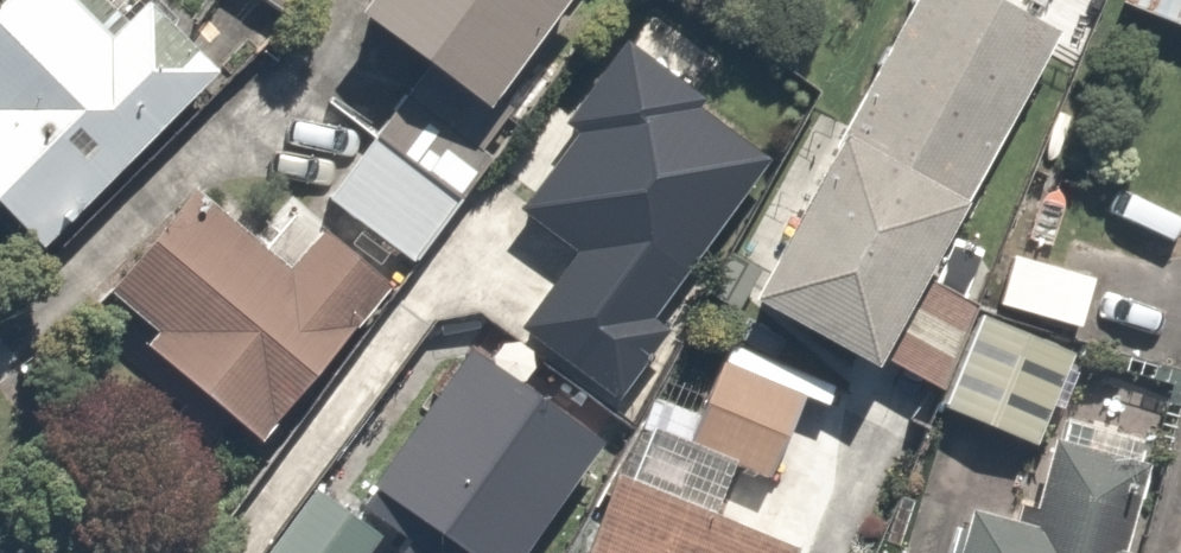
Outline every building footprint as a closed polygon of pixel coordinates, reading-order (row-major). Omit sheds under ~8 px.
[(219,63),(157,0),(121,0),(106,14),(92,0),(0,0),(0,213),(34,247),(219,63)] [(489,101),(558,0),(341,0),(489,101)] [(1052,23),(1012,0),(898,0),(739,276),(927,385),(963,322),(900,286),(1052,23)] [(1180,26),(1180,0),(1125,0),(1180,26)] [(513,321),(599,387),(651,319),(633,305),(755,146),(685,93),(694,81),(617,22),(527,140),(546,155),(502,212),(561,258),(513,321)] [(453,187),(367,119),(312,190),(397,257),(453,187)] [(249,425),(378,270),(315,218),(283,257),(182,173),(96,276),(149,320),(138,332),(249,425)] [(1092,261),(1004,244),(992,309),(1079,326),(1092,261)] [(1073,348),(973,309),(937,400),(1037,439),(1073,348)] [(360,484),(403,515),(387,537),(410,552),(500,552),(593,422),(468,334),(360,484)] [(801,392),(711,360),(683,439),(773,471),(801,392)] [(789,538),(710,505),(725,470),(625,429),(573,552),(782,552),(789,538)] [(948,552),(1120,552),(1142,457),(1049,436),(1030,515),(960,499),(948,552)] [(306,476),(249,552),(357,552),(376,528),(306,476)]
